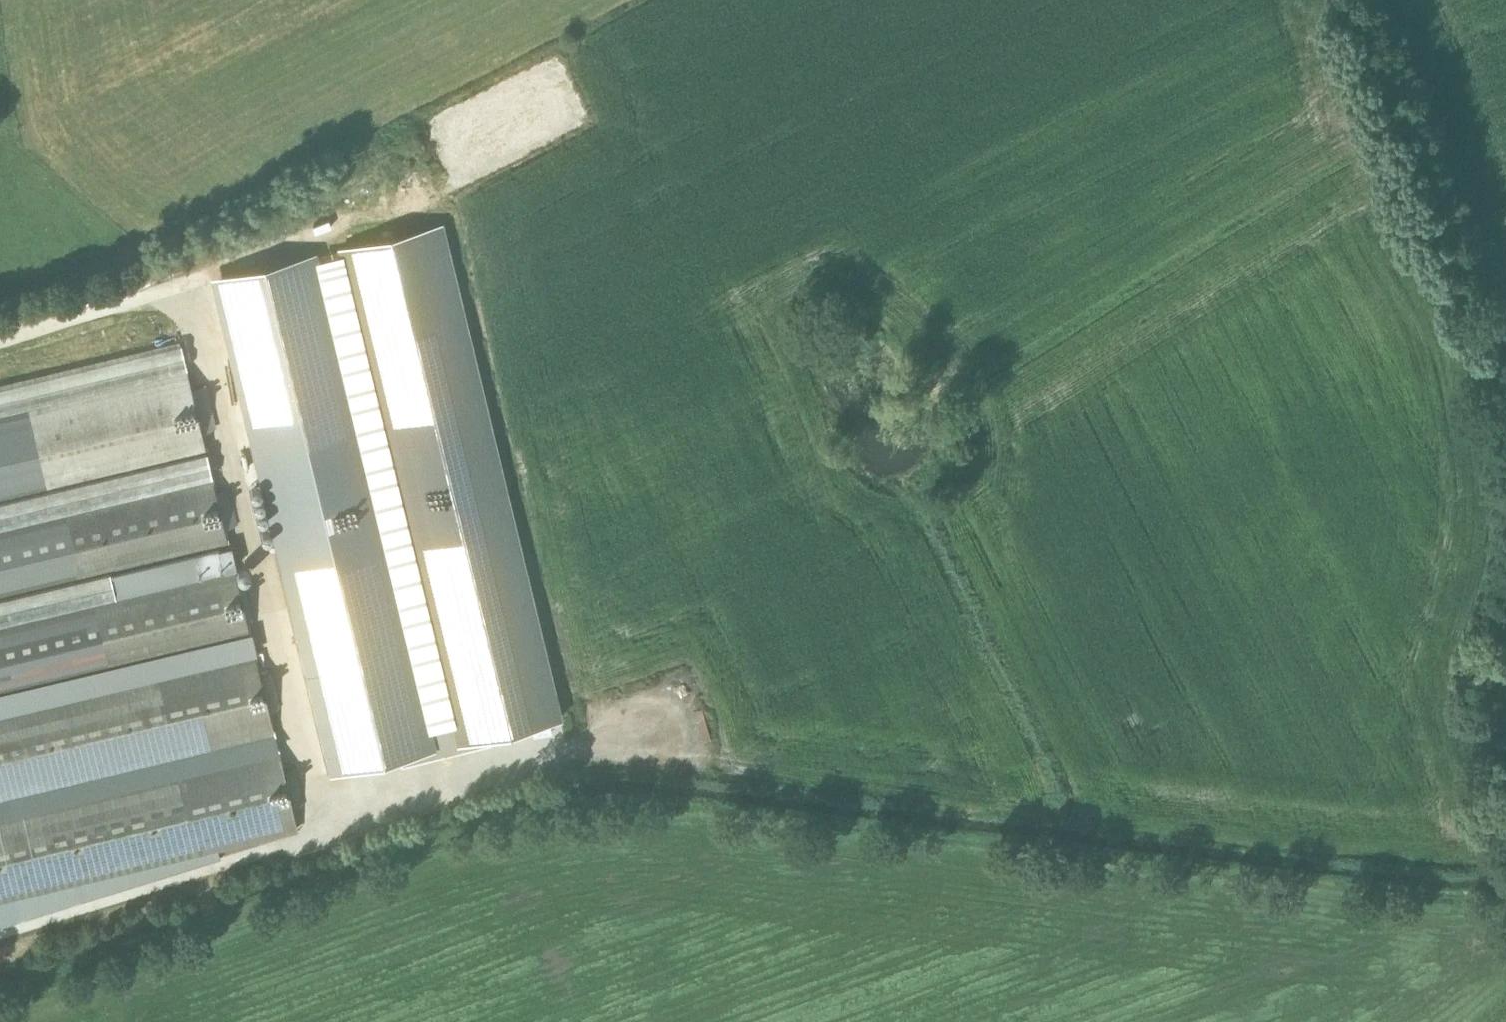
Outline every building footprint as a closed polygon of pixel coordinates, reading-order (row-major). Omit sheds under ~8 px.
[(433,237),(339,258),(453,722),(440,725),(447,754),(474,744),(468,730),(551,706),(433,237)] [(402,765),(447,754),(440,725),(428,728),(316,261),(216,285),(334,772),(400,756),(402,765)] [(208,451),(189,370),(0,417),(0,499),(208,451)] [(229,544),(212,477),(0,529),(0,596),(229,544)] [(229,544),(107,572),(114,597),(0,625),(0,692),(249,631),(234,568),(229,544)] [(273,728),(255,652),(0,713),(0,794),(273,728)] [(297,827),(278,751),(0,818),(0,899),(297,827)]
